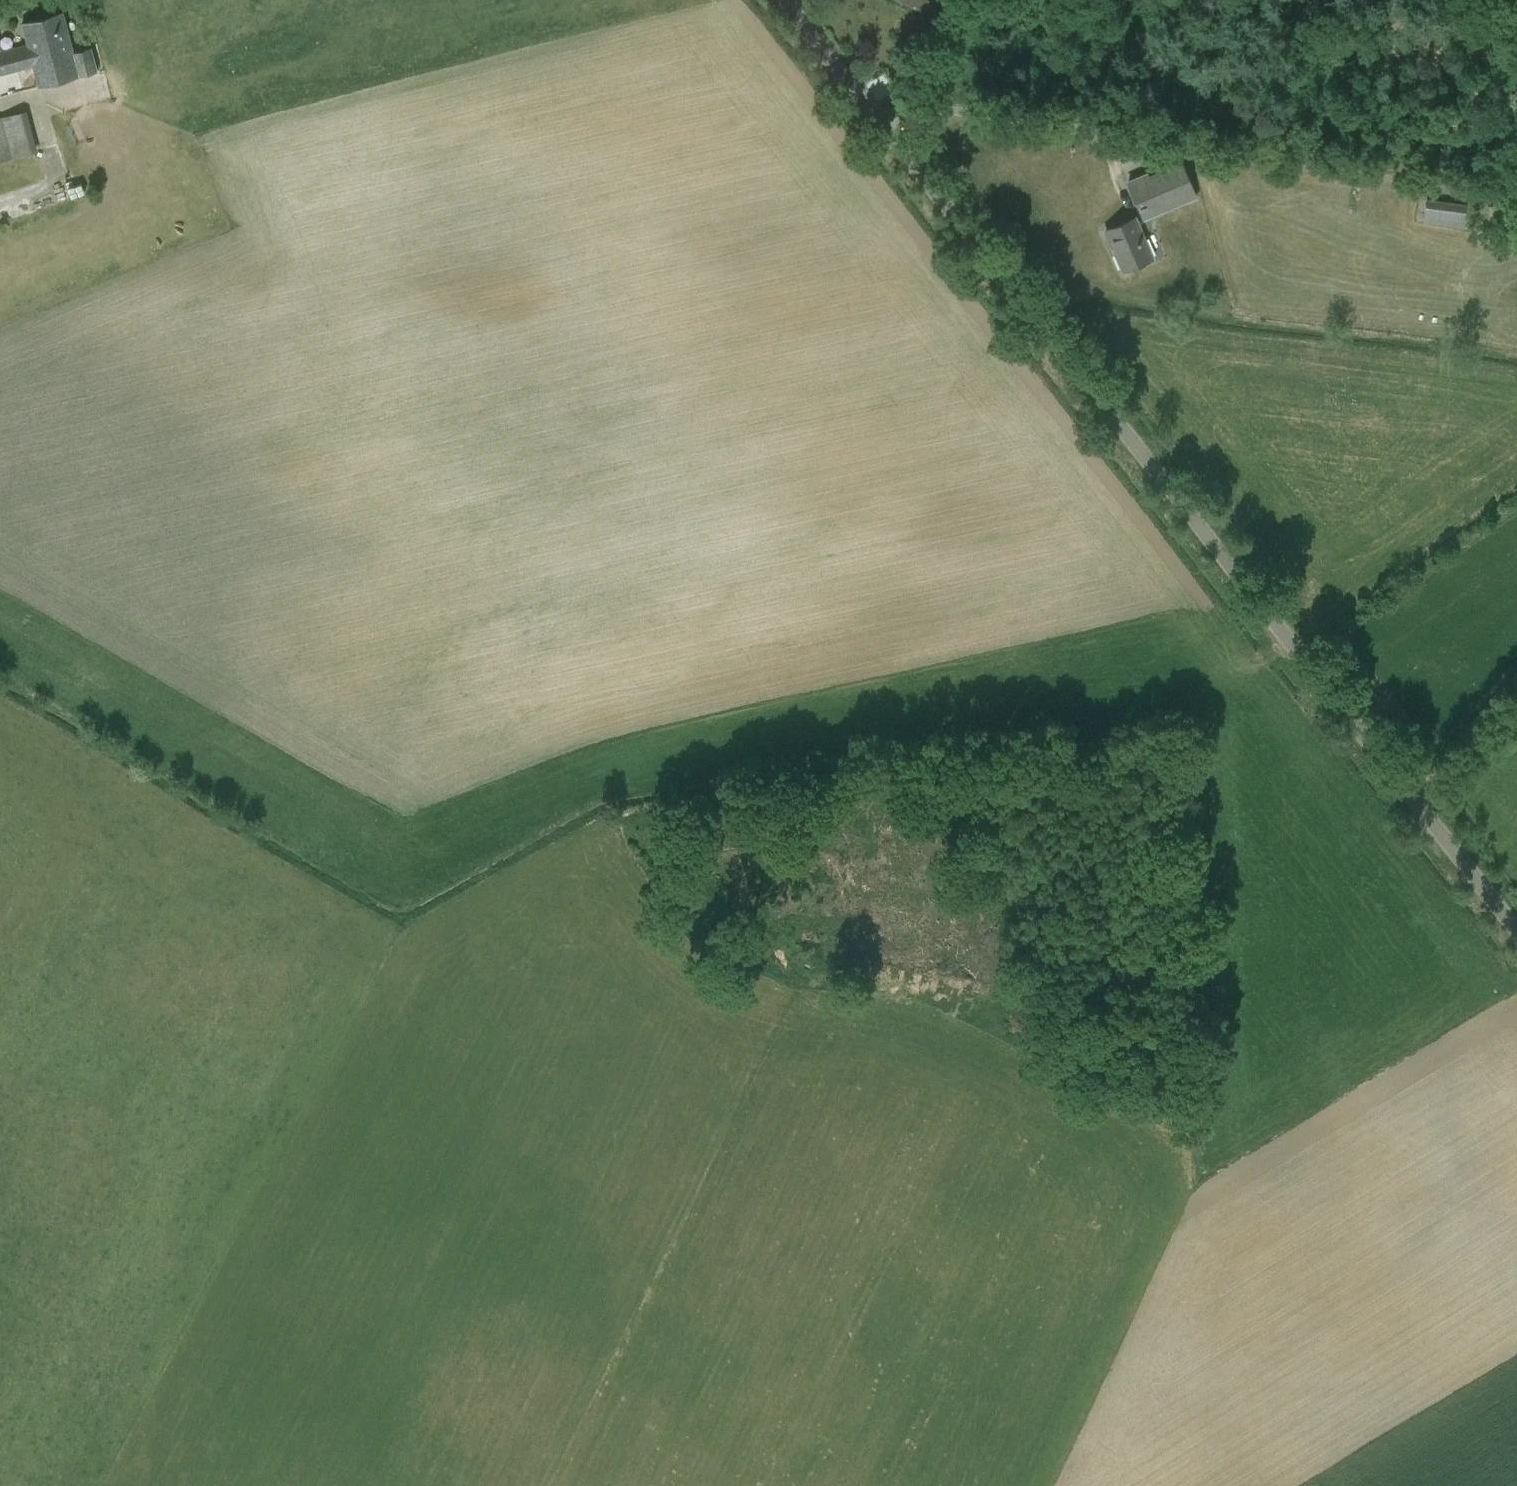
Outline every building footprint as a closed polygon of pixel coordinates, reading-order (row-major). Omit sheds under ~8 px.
[(931,0),(900,0),(926,12),(931,0)] [(97,70),(91,46),(73,50),(63,12),(22,23),(27,41),(2,48),(0,41),(0,75),(34,66),(39,86),(97,70)] [(38,152),(27,110),(0,118),(0,161),(38,152)] [(1129,182),(1144,219),(1196,197),(1180,160),(1129,182)] [(1462,227),(1464,207),(1458,206),(1457,203),(1427,199),(1425,223),(1462,227)] [(1106,231),(1123,271),(1152,259),(1135,219),(1106,231)]
